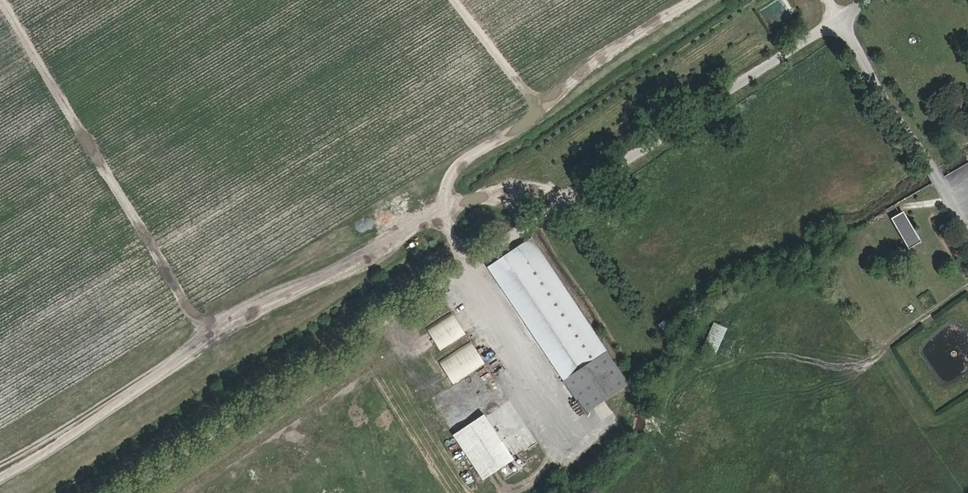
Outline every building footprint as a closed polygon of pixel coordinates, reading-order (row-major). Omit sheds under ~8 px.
[(967,162),(967,159),(966,154),(943,167),(946,174),(967,162)] [(921,242),(905,213),(893,220),(909,249),(921,242)] [(504,254),(563,345),(548,355),(588,415),(630,389),(527,239),(504,254)] [(504,254),(488,265),(548,355),(563,345),(504,254)] [(440,350),(467,334),(454,313),(427,329),(440,350)] [(668,336),(675,330),(666,319),(659,324),(668,336)] [(726,329),(714,323),(702,350),(714,356),(726,329)] [(440,363),(455,384),(486,362),(472,341),(440,363)] [(505,446),(487,420),(458,441),(488,484),(503,474),(491,456),(505,446)] [(517,464),(505,446),(491,456),(503,474),(517,464)]
